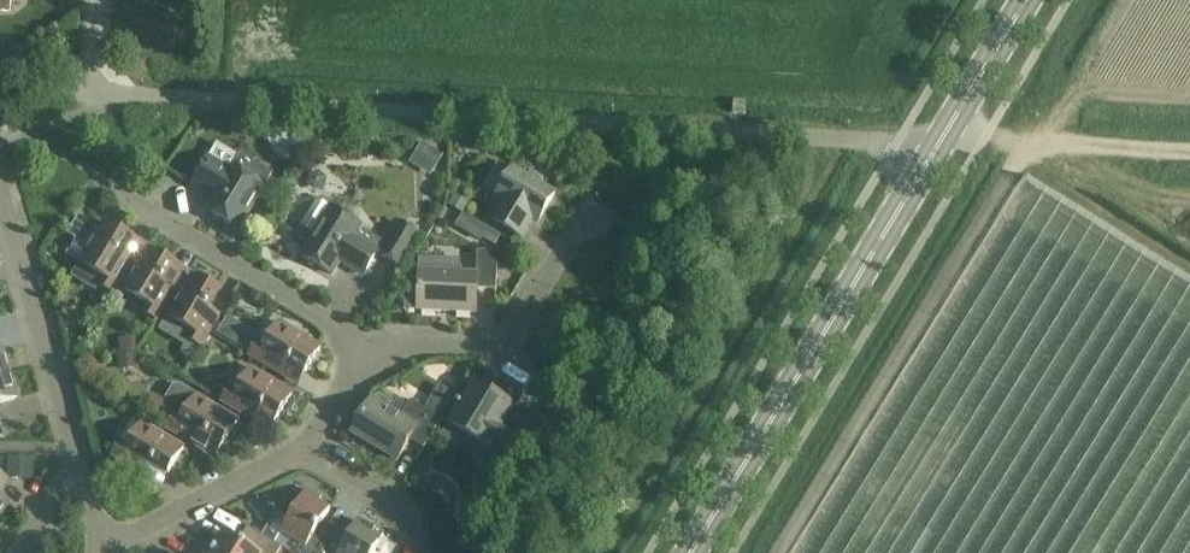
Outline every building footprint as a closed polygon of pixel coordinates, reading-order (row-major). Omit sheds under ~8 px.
[(11,13),(12,0),(0,0),(0,12),(11,13)] [(746,117),(747,103),(735,102),(734,115),(746,117)] [(430,145),(421,165),(446,175),(454,155),(430,145)] [(209,159),(193,186),(215,199),(208,212),(239,230),(265,187),(266,188),(274,174),(242,154),(234,168),(232,173),(209,159)] [(533,219),(538,222),(556,193),(541,185),(544,180),(532,172),(529,177),(514,169),(497,198),(504,202),(493,221),(522,238),(533,219)] [(318,200),(302,227),(316,235),(303,257),(332,275),(340,262),(364,276),(379,252),(384,255),(391,244),(362,227),(332,209),(329,201),(324,198),(318,200)] [(143,245),(131,238),(105,223),(100,231),(79,218),(69,235),(78,240),(76,243),(76,244),(71,252),(70,251),(67,256),(104,278),(100,286),(113,295),(143,245)] [(401,267),(421,234),(403,224),(391,244),(384,255),(383,257),(401,267)] [(157,321),(173,295),(187,272),(149,249),(124,290),(148,305),(144,313),(157,321)] [(477,275),(461,274),(462,260),(421,258),(420,279),(408,279),(407,308),(419,308),(419,311),(476,314),(478,290),(497,291),(499,252),(478,251),(477,275)] [(201,348),(205,343),(220,317),(208,309),(219,291),(193,276),(168,317),(193,332),(188,340),(201,348)] [(266,347),(258,342),(251,354),(250,356),(299,386),(322,348),(280,323),(266,347)] [(250,338),(243,349),(251,354),(258,342),(250,338)] [(188,341),(180,354),(193,361),(200,349),(188,341)] [(8,375),(1,349),(0,349),(0,377),(8,375)] [(222,402),(227,405),(253,421),(260,409),(278,420),(294,394),(252,369),(238,393),(230,389),(222,402)] [(8,375),(0,377),(0,404),(15,400),(8,375)] [(515,408),(507,403),(473,383),(461,403),(459,402),(457,405),(459,406),(441,436),(482,461),(481,463),(498,473),(524,430),(508,420),(515,408)] [(164,412),(174,418),(167,429),(193,444),(200,433),(223,447),(239,421),(180,386),(172,388),(163,405),(164,412)] [(425,450),(443,419),(412,401),(402,417),(373,400),(352,434),(398,462),(410,441),(425,450)] [(549,412),(543,421),(554,427),(560,431),(565,421),(549,412)] [(527,438),(549,452),(562,432),(560,431),(554,427),(543,421),(539,418),(527,438)] [(169,474),(184,449),(143,424),(129,448),(121,443),(112,457),(138,472),(146,460),(169,474)] [(8,459),(8,478),(31,479),(32,460),(8,459)] [(290,552),(323,552),(335,534),(334,533),(330,540),(317,532),(331,510),(319,503),(321,499),(308,491),(282,534),(296,542),(290,552)] [(385,537),(360,522),(347,543),(335,535),(335,534),(323,552),(375,552),(385,537)] [(283,548),(249,528),(248,529),(255,533),(247,546),(225,532),(218,543),(215,541),(207,552),(280,552),(283,548)]
